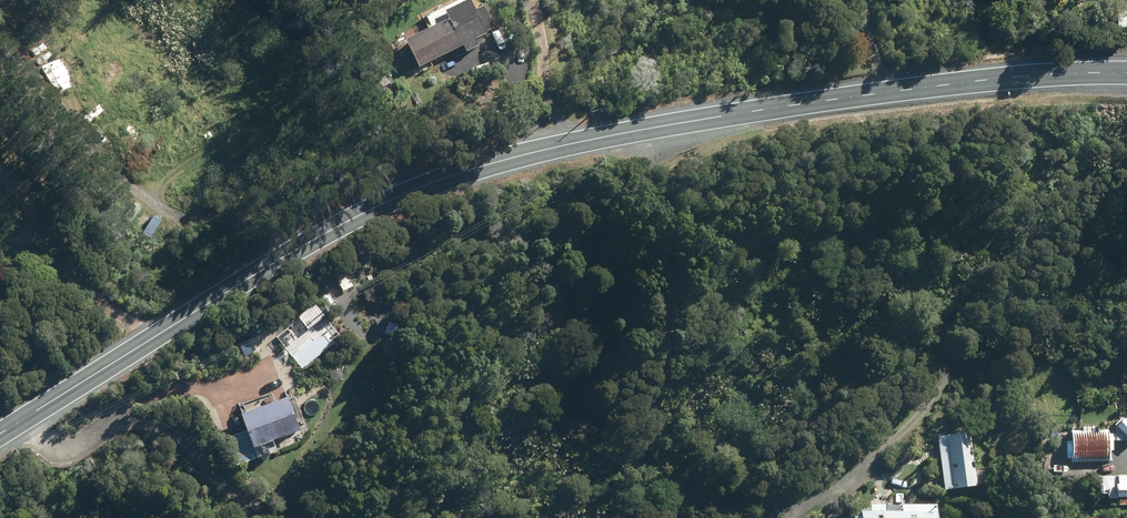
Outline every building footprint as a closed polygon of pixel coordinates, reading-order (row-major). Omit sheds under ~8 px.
[(409,44),(422,70),(490,36),(473,2),(449,14),(453,22),(409,44)] [(264,142),(268,150),(282,143),(278,135),(264,142)] [(26,228),(7,241),(13,250),(32,237),(26,228)] [(288,395),(245,416),(264,454),(307,433),(288,395)] [(1084,425),(1075,426),(1075,459),(1118,459),(1117,426),(1102,426),(1102,422),(1084,422),(1084,425)] [(980,485),(973,432),(941,436),(947,489),(980,485)] [(1036,477),(1036,469),(1026,468),(1025,477),(1036,477)] [(1104,470),(1104,497),(1121,497),(1121,500),(1126,500),(1126,470),(1104,470)] [(939,504),(890,504),(890,511),(868,510),(868,517),(940,517),(939,504)]
